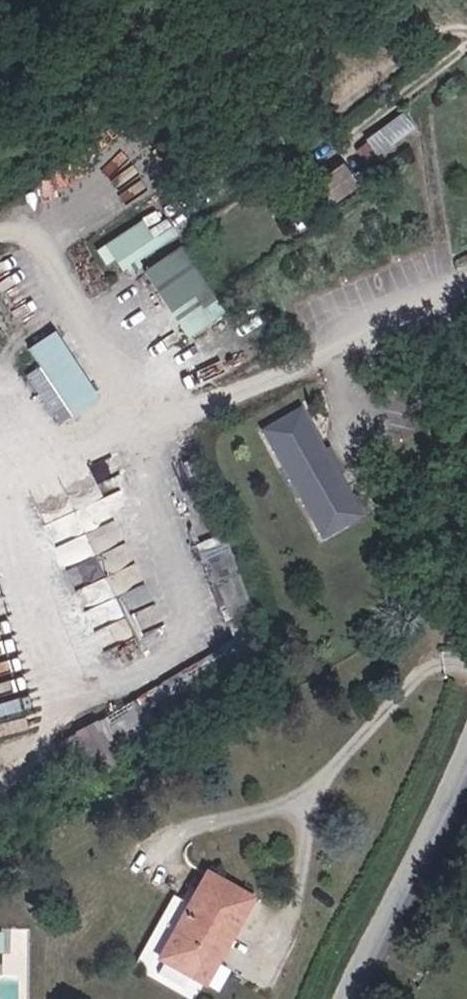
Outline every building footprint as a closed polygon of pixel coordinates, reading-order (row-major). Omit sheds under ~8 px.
[(400,108),(358,150),(373,165),(415,122),(400,108)] [(344,160),(317,183),(334,202),(361,180),(344,160)] [(115,257),(124,270),(179,233),(167,216),(150,227),(143,217),(97,247),(107,262),(115,257)] [(145,267),(186,335),(225,312),(184,244),(145,267)] [(39,364),(26,372),(58,424),(100,398),(57,328),(27,346),(39,364)] [(263,424),(319,538),(364,516),(308,402),(263,424)] [(113,742),(189,698),(174,674),(69,735),(92,775),(122,758),(113,742)] [(163,958),(199,979),(222,940),(230,944),(255,900),(210,875),(163,958)] [(25,927),(0,926),(0,960),(4,960),(4,970),(24,970),(25,927)] [(222,940),(199,979),(209,984),(230,944),(222,940)]
